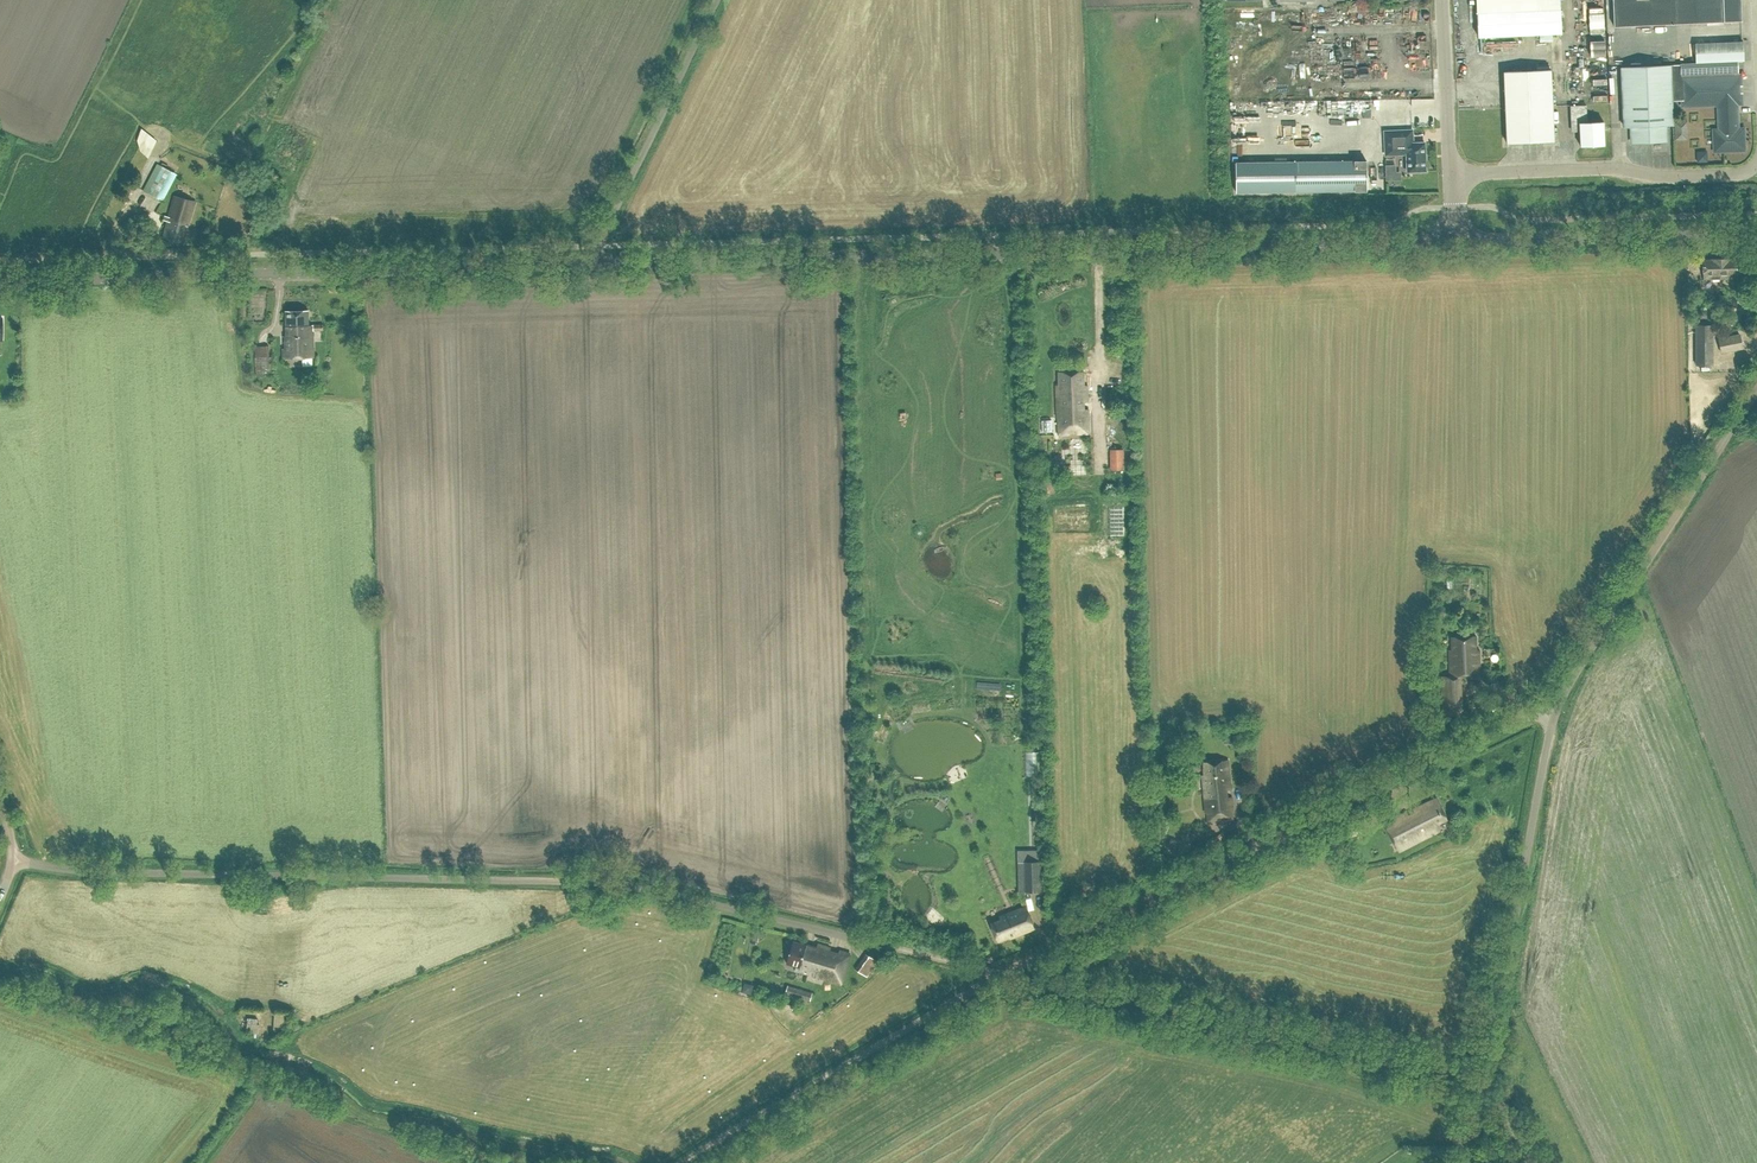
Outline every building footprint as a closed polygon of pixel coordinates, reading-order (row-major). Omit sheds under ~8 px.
[(1478,13),(1477,13),(1478,37),(1562,33),(1560,0),(1477,0),(1478,13)] [(1742,18),(1741,0),(1613,0),(1614,27),(1696,23),(1696,20),(1742,18)] [(1593,33),(1607,32),(1606,5),(1592,6),(1593,33)] [(1592,65),(1610,64),(1609,38),(1591,39),(1592,65)] [(1695,44),(1696,63),(1738,61),(1744,60),(1743,41),(1695,44)] [(1361,63),(1368,63),(1368,53),(1360,53),(1361,63)] [(1672,101),(1682,100),(1682,106),(1718,105),(1719,130),(1714,130),(1715,150),(1724,150),(1724,148),(1742,147),(1742,142),(1743,141),(1743,133),(1738,133),(1737,104),(1742,103),(1741,75),(1739,75),(1738,61),(1696,63),(1680,64),(1680,65),(1622,67),(1624,127),(1632,127),(1632,139),(1666,137),(1665,126),(1673,125),(1672,101)] [(1507,143),(1554,141),(1551,69),(1504,71),(1507,143)] [(1281,110),(1321,108),(1321,102),(1281,104),(1281,110)] [(1238,117),(1247,116),(1246,105),(1239,106),(1240,110),(1237,110),(1238,117)] [(1688,139),(1687,120),(1674,121),(1675,139),(1688,139)] [(1604,122),(1580,123),(1581,148),(1605,147),(1604,122)] [(134,140),(150,153),(161,139),(145,127),(134,140)] [(1384,131),(1385,151),(1385,155),(1406,154),(1407,172),(1426,171),(1424,142),(1413,143),(1412,130),(1384,131)] [(1236,163),(1236,192),(1367,190),(1367,161),(1236,163)] [(151,191),(165,198),(178,172),(164,164),(151,191)] [(175,196),(168,217),(164,216),(163,220),(167,221),(162,237),(179,242),(184,225),(188,226),(195,201),(175,196)] [(1703,279),(1747,278),(1746,258),(1731,259),(1731,258),(1711,258),(1711,260),(1703,260),(1703,279)] [(313,331),(323,330),(323,324),(309,325),(309,310),(286,311),(287,348),(283,348),(283,358),(314,357),(313,331)] [(1696,365),(1713,365),(1713,325),(1696,325),(1696,365)] [(1721,353),(1743,348),(1740,333),(1718,338),(1721,353)] [(271,368),(269,345),(254,347),(256,377),(263,376),(263,373),(270,373),(270,368),(271,368)] [(1059,435),(1089,434),(1089,409),(1084,409),(1084,402),(1088,401),(1088,385),(1084,385),(1084,371),(1059,371),(1059,385),(1056,385),(1057,417),(1058,417),(1059,435)] [(1053,450),(1051,440),(1044,442),(1046,452),(1053,450)] [(1123,448),(1112,448),(1113,470),(1124,470),(1123,448)] [(1460,675),(1479,674),(1478,650),(1476,650),(1475,635),(1452,637),(1452,650),(1450,650),(1451,676),(1442,676),(1444,715),(1462,713),(1460,675)] [(1232,810),(1233,810),(1232,797),(1227,798),(1226,789),(1231,789),(1228,760),(1204,762),(1205,775),(1203,775),(1206,812),(1207,812),(1208,823),(1233,821),(1232,810)] [(956,789),(972,777),(966,769),(950,780),(956,789)] [(1435,824),(1447,819),(1437,798),(1413,808),(1415,813),(1408,816),(1406,812),(1393,819),(1393,822),(1386,826),(1399,851),(1438,831),(1435,824)] [(1362,830),(1373,825),(1368,815),(1344,826),(1350,838),(1362,832),(1362,830)] [(1044,891),(1043,860),(1018,861),(1019,891),(1044,891)] [(1014,936),(1034,928),(1026,906),(1000,916),(1001,919),(991,923),(998,940),(1013,934),(1014,936)] [(939,913),(931,921),(941,930),(949,922),(939,913)] [(841,984),(850,953),(840,950),(839,953),(829,950),(830,947),(818,943),(817,947),(807,944),(794,940),(787,963),(796,966),(795,970),(841,984)] [(854,968),(865,975),(867,976),(878,961),(865,953),(854,968)] [(785,993),(791,995),(790,997),(803,1002),(804,999),(810,1001),(812,992),(788,985),(785,993)] [(258,1020),(247,1018),(246,1035),(258,1035),(259,1026),(257,1025),(258,1020)]
